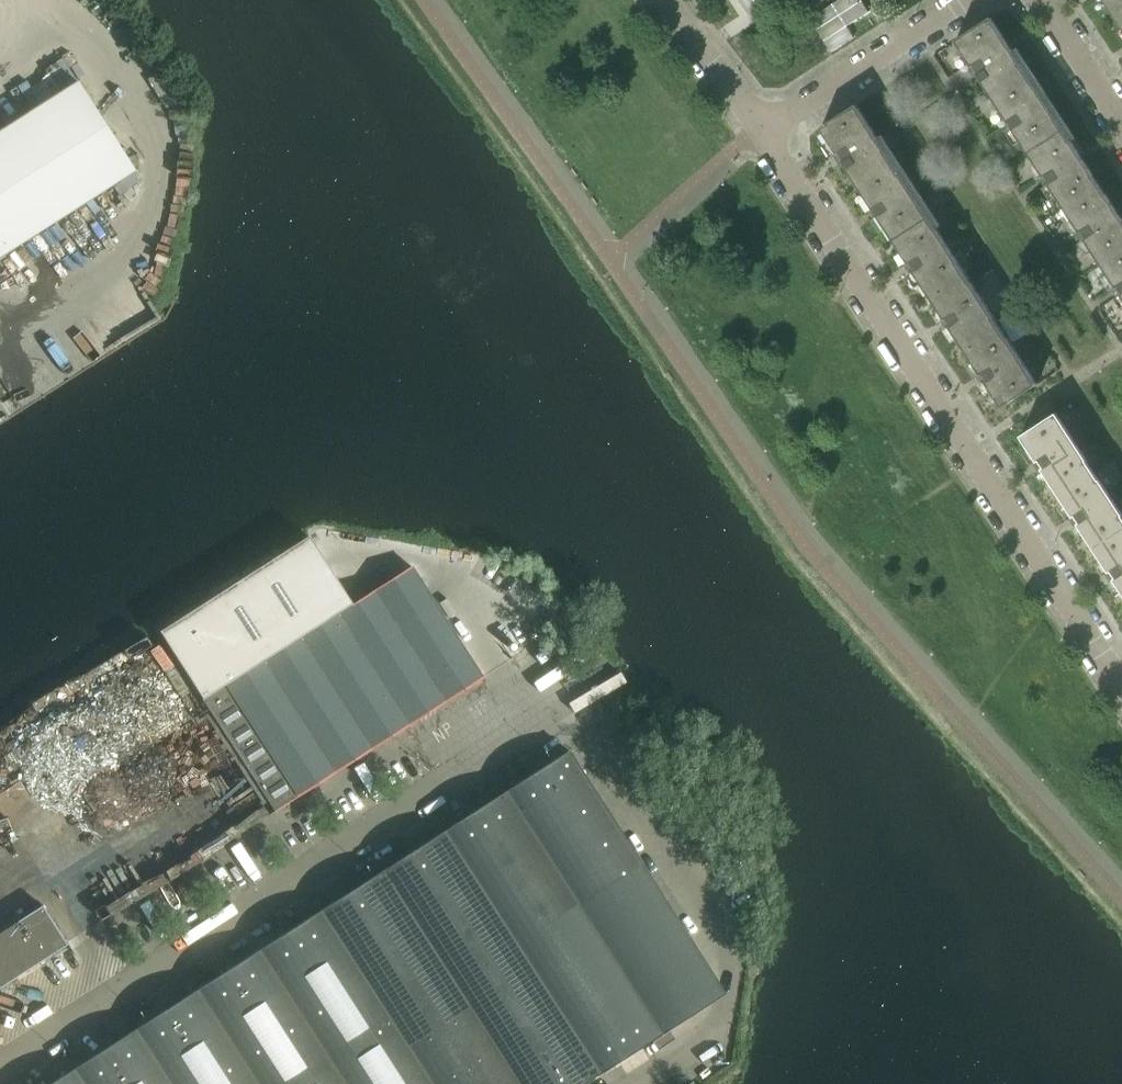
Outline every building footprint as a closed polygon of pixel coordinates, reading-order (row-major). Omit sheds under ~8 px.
[(749,17),(775,0),(738,0),(749,17)] [(810,18),(831,51),(854,36),(846,25),(869,11),(862,0),(837,0),(810,18)] [(1115,17),(1121,13),(1121,0),(1104,0),(1115,17)] [(1063,128),(1012,51),(990,17),(955,40),(971,64),(968,66),(973,75),(976,73),(1027,151),(1063,128)] [(135,171),(78,82),(0,132),(0,257),(135,171)] [(928,215),(879,141),(856,104),(820,127),(835,151),(834,152),(841,161),(842,161),(892,238),(928,215)] [(1078,152),(1063,128),(1027,151),(1063,206),(1099,184),(1084,161),(1085,161),(1084,159),(1083,159),(1079,153),(1080,153),(1079,151),(1078,152)] [(1099,184),(1063,206),(1099,262),(1121,247),(1121,219),(1120,216),(1121,216),(1120,214),(1119,215),(1115,208),(1116,208),(1115,206),(1114,207),(1099,184)] [(928,215),(892,238),(929,295),(964,271),(928,215)] [(1099,262),(1121,297),(1121,247),(1099,262)] [(964,271),(929,295),(943,317),(942,318),(949,327),(950,327),(964,348),(999,325),(964,271)] [(999,325),(964,348),(979,372),(978,373),(984,382),(985,382),(1001,406),(1037,383),(999,325)] [(1042,469),(1056,490),(1092,467),(1056,412),(1020,435),(1036,459),(1035,460),(1041,469),(1042,469)] [(1056,490),(1071,514),(1071,515),(1077,525),(1078,524),(1092,545),(1121,526),(1121,514),(1092,467),(1056,490)] [(1092,545),(1107,569),(1107,570),(1112,579),(1113,580),(1114,579),(1121,592),(1121,526),(1092,545)] [(308,538),(160,633),(204,700),(275,811),(405,728),(409,725),(419,719),(427,713),(436,707),(482,678),(411,567),(351,605),(308,538)] [(705,1003),(713,975),(568,751),(51,1083),(580,1083),(705,1003)] [(67,944),(42,906),(0,933),(0,987),(67,944)]
